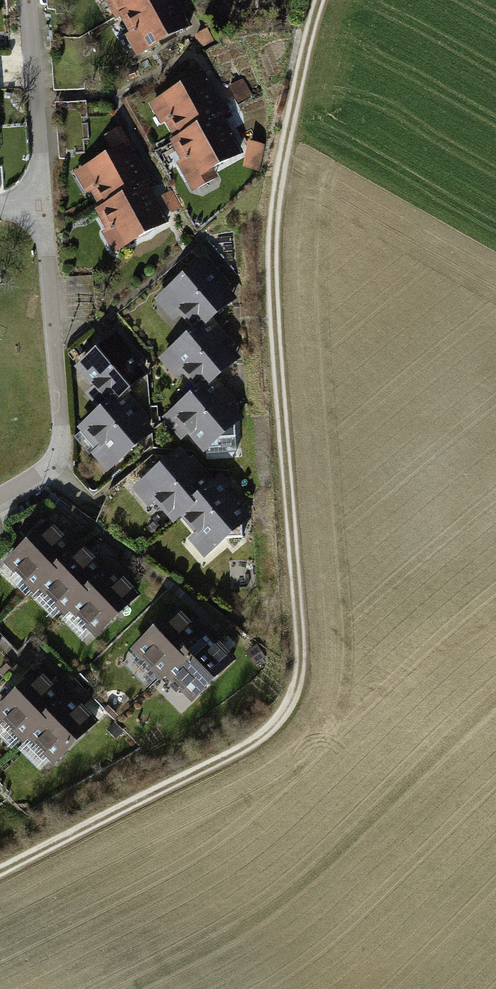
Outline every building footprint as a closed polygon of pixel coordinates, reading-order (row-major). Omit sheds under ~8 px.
[(162,49),(209,16),(198,0),(128,0),(162,49)] [(222,65),(175,97),(202,137),(196,141),(219,177),(266,146),(243,112),(250,108),(222,65)] [(143,135),(96,166),(123,207),(116,211),(140,246),(187,216),(164,182),(171,177),(143,135)] [(232,279),(205,250),(156,296),(183,325),(232,279)] [(209,318),(166,356),(193,387),(236,350),(209,318)] [(150,366),(120,331),(92,356),(122,390),(150,366)] [(250,411),(220,379),(179,417),(209,449),(250,411)] [(152,428),(121,393),(85,424),(117,460),(152,428)] [(211,485),(175,445),(133,483),(169,522),(211,485)] [(257,511),(227,476),(184,513),(214,547),(257,511)] [(94,637),(135,593),(51,516),(9,560),(94,637)] [(179,608),(139,651),(195,703),(235,660),(179,608)] [(37,667),(0,706),(0,712),(53,761),(92,718),(37,667)]
